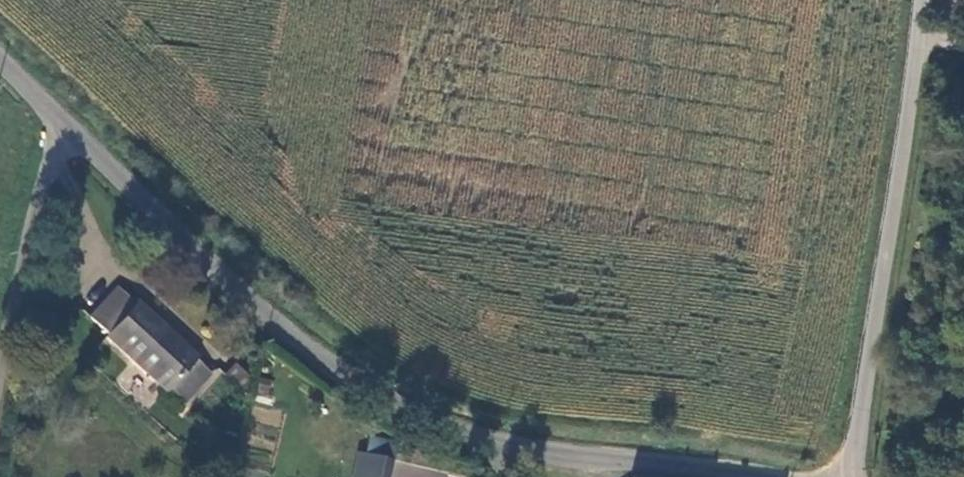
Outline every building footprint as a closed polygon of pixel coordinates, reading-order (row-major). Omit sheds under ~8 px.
[(88,321),(108,339),(137,307),(117,289),(88,321)] [(137,307),(108,339),(165,389),(166,387),(181,400),(207,371),(193,359),(196,356),(139,305),(137,307)] [(254,399),(266,403),(272,384),(259,380),(254,399)] [(355,452),(350,476),(388,476),(395,442),(367,437),(364,454),(355,452)]
